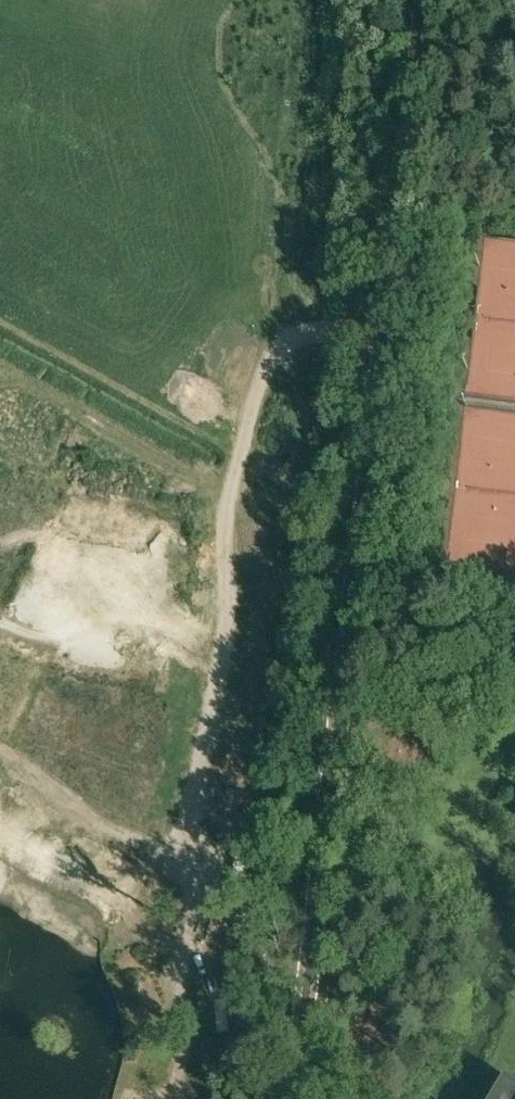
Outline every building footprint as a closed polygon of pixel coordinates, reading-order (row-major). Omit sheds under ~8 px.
[(508,1080),(497,1098),(514,1098),(514,1084),(508,1080)]
